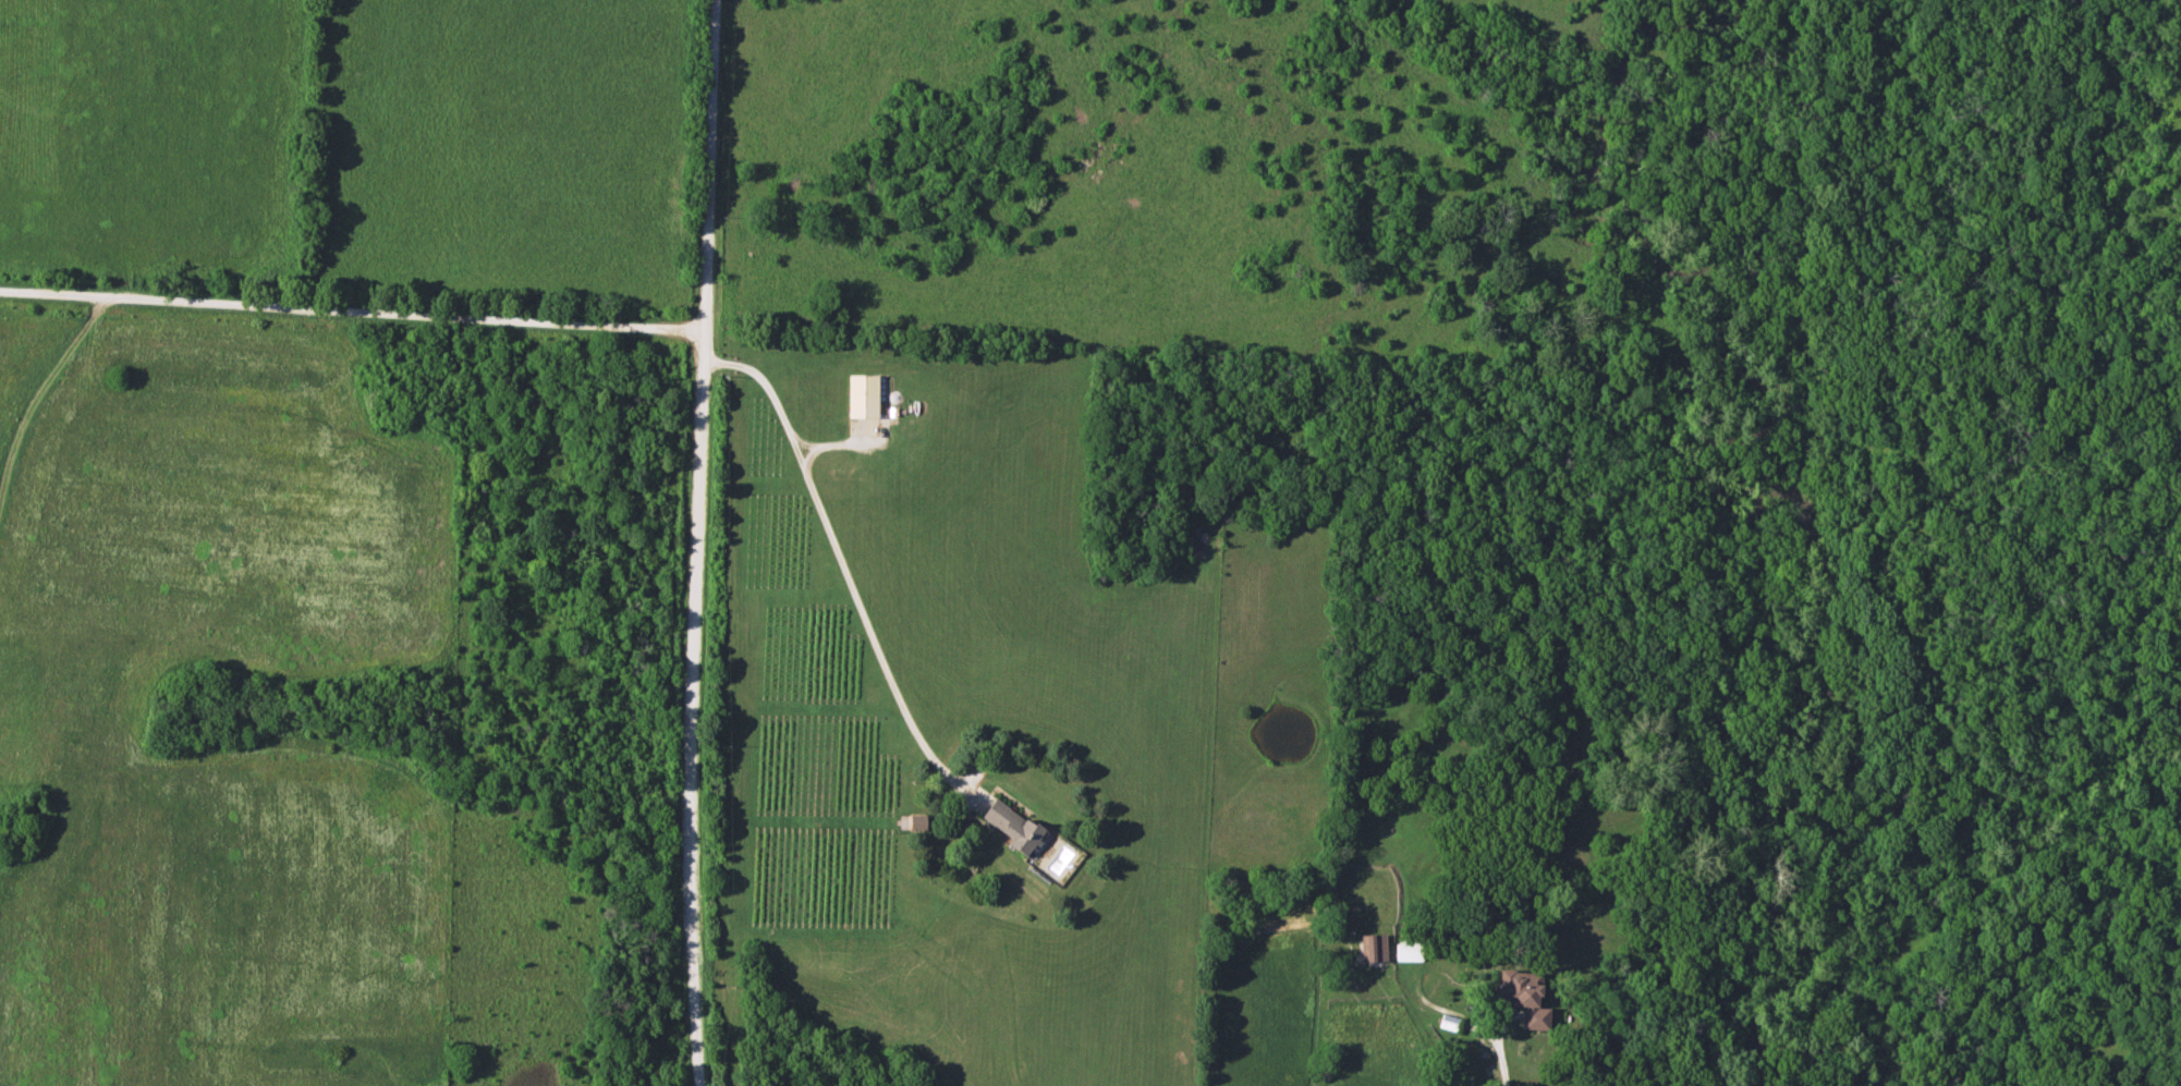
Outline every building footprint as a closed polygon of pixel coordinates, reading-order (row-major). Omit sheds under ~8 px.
[(846,376),(846,417),(875,417),(875,376),(846,376)] [(1027,856),(1043,833),(993,797),(977,820),(1027,856)] [(1419,962),(1419,934),(1394,934),(1394,962),(1419,962)] [(1359,962),(1383,962),(1383,935),(1359,935),(1359,962)] [(1536,971),(1496,971),(1496,999),(1510,999),(1509,1006),(1520,1006),(1519,1029),(1545,1030),(1546,1008),(1535,1008),(1536,971)] [(1439,1029),(1454,1030),(1454,1018),(1440,1017),(1439,1029)]
